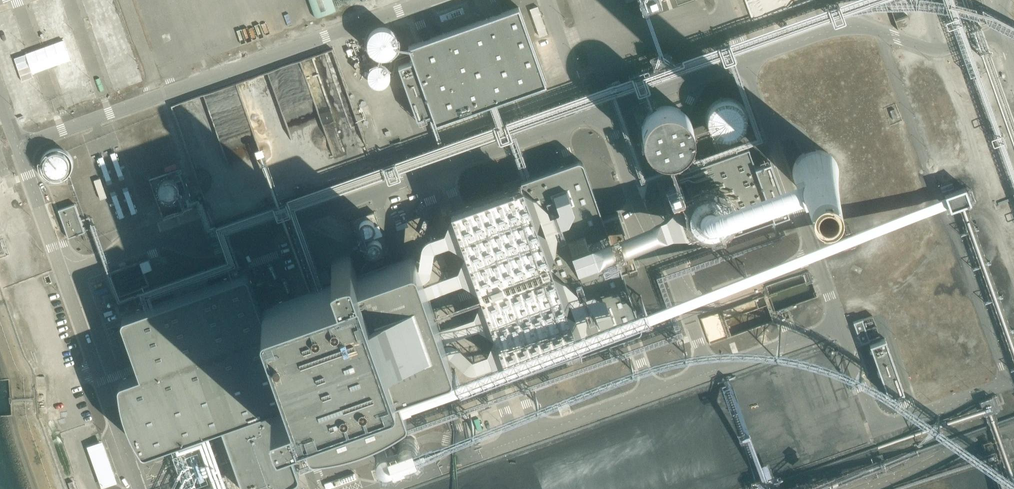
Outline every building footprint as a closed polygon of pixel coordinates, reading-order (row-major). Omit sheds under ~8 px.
[(309,20),(303,0),(286,0),(293,25),(309,20)] [(333,0),(310,0),(316,17),(336,9),(333,0)] [(518,0),(516,0),(400,40),(405,54),(396,58),(417,118),(432,113),(435,124),(547,85),(518,0)] [(531,8),(539,35),(547,33),(538,6),(531,8)] [(368,56),(397,56),(397,27),(369,27),(368,56)] [(389,85),(388,63),(369,63),(369,85),(389,85)] [(736,150),(762,138),(749,110),(745,112),(737,95),(703,110),(719,144),(719,145),(723,153),(735,148),(736,150)] [(689,151),(694,140),(693,128),(687,118),(676,113),(664,114),(654,121),(648,132),(649,144),(656,154),(667,159),(679,158),(689,151)] [(788,217),(767,155),(752,161),(747,147),(686,167),(670,174),(665,187),(671,198),(684,192),(685,197),(683,202),(681,207),(681,217),(686,226),(693,232),(702,235),(709,236),(714,236),(716,241),(788,217)] [(834,155),(827,150),(820,147),(812,147),(804,150),(798,155),(794,161),(792,169),(792,177),(796,184),(801,190),(808,194),(816,195),(824,194),(831,190),(836,184),(839,177),(840,169),(838,161),(834,155)] [(40,176),(67,179),(69,152),(43,150),(40,176)] [(178,170),(150,178),(153,187),(159,185),(163,200),(185,193),(178,170)] [(12,194),(16,205),(22,203),(18,192),(12,194)] [(68,238),(84,232),(81,221),(75,204),(58,210),(68,238)] [(377,228),(374,214),(359,218),(362,231),(377,228)] [(390,337),(397,335),(389,312),(383,314),(372,286),(377,284),(359,236),(310,252),(321,284),(316,285),(314,286),(314,287),(311,288),(261,306),(250,277),(250,276),(249,274),(248,273),(246,272),(245,272),(244,272),(243,272),(242,272),(126,312),(125,312),(124,313),(122,313),(121,314),(120,315),(119,316),(119,317),(119,319),(138,372),(122,377),(121,378),(120,378),(119,379),(118,380),(117,381),(117,382),(117,390),(118,399),(119,407),(122,415),(125,423),(128,431),(132,438),(137,445),(142,452),(144,452),(145,452),(146,452),(147,452),(148,451),(167,445),(175,442),(215,427),(219,426),(241,488),(284,488),(289,486),(294,483),(299,480),(299,479),(299,478),(300,477),(300,476),(300,475),(300,474),(300,473),(300,472),(287,438),(302,433),(308,452),(314,452),(319,451),(325,450),(330,450),(336,449),(341,448),(346,446),(352,445),(357,443),(356,441),(362,439),(368,437),(374,434),(380,431),(386,429),(391,425),(397,422),(402,419),(407,415),(400,395),(397,386),(407,383),(390,337)] [(902,392),(885,339),(870,344),(887,397),(902,392)] [(47,413),(44,376),(36,377),(37,390),(38,404),(39,414),(47,413)] [(103,440),(87,445),(102,487),(117,482),(103,440)] [(344,483),(341,472),(323,478),(326,488),(344,483)]
